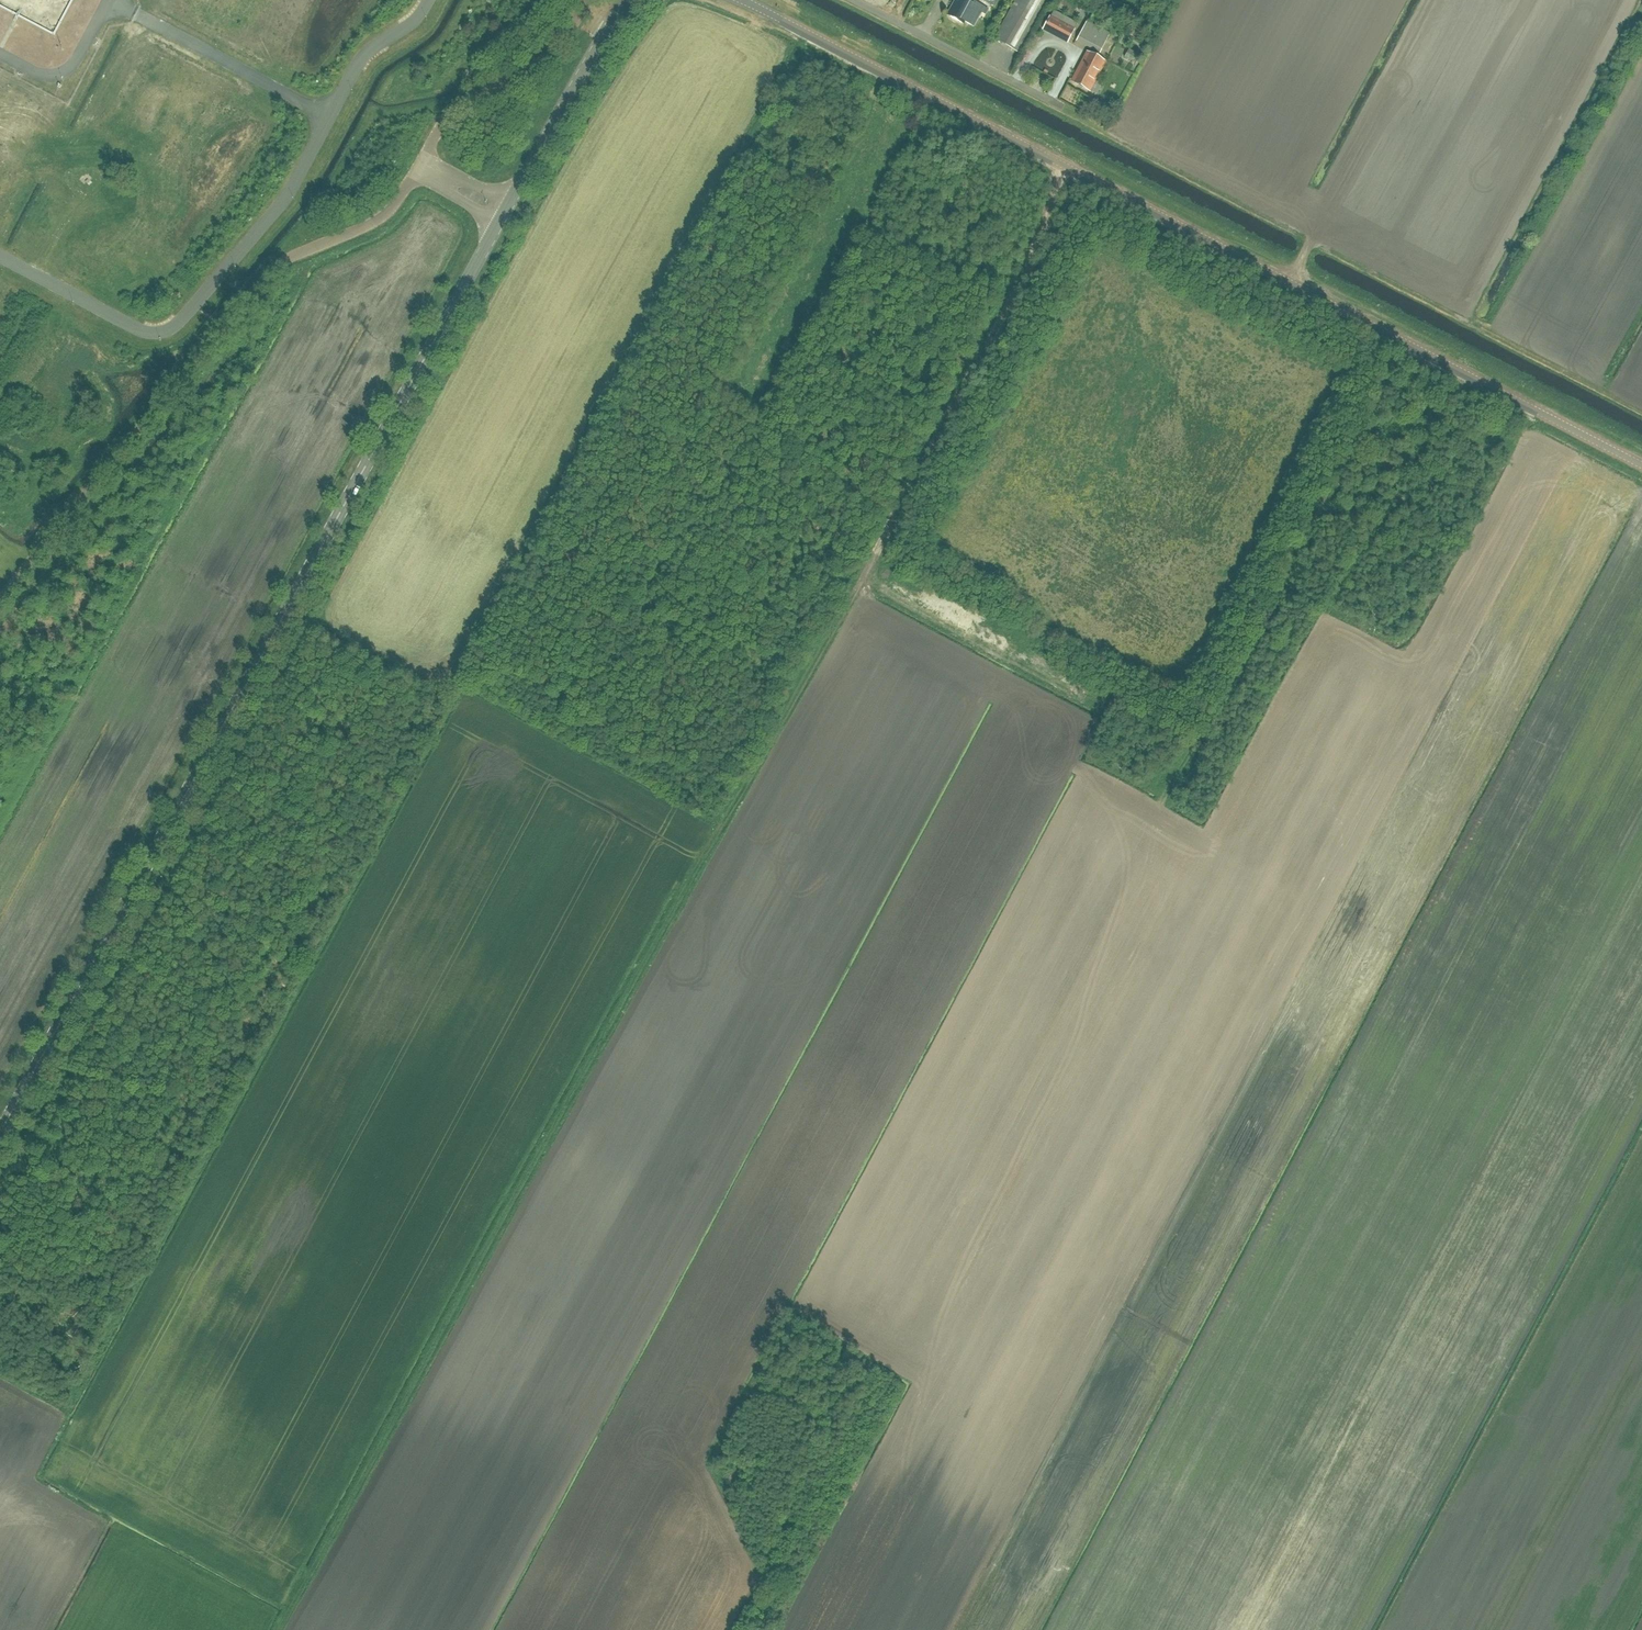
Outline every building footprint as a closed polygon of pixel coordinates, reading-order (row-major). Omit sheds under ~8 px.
[(948,13),(951,14),(950,17),(964,24),(965,22),(974,27),(981,13),(985,15),(988,10),(975,3),(974,5),(972,4),(974,0),(955,0),(948,13)] [(1046,1),(1045,0),(1015,0),(1013,4),(1007,14),(994,39),(1018,52),(1046,1)] [(1045,30),(1068,42),(1074,31),(1051,18),(1045,30)] [(1104,36),(1086,26),(1082,32),(1094,39),(1091,45),(1098,48),(1104,36)] [(1089,91),(1105,62),(1089,54),(1073,83),(1089,91)] [(1285,550),(1280,548),(1277,553),(1281,556),(1285,550)]
